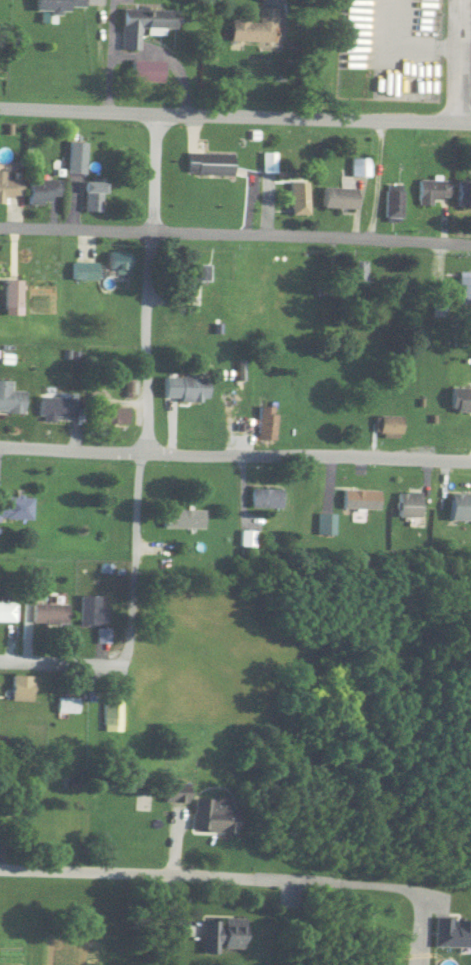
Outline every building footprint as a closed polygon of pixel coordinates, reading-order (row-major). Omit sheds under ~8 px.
[(35,10),(84,11),(84,0),(36,0),(35,10)] [(121,8),(120,50),(139,50),(139,33),(163,33),(163,28),(177,29),(177,10),(121,8)] [(276,42),(276,8),(258,8),(258,20),(230,20),(230,41),(276,42)] [(130,61),(130,83),(163,83),(163,61),(130,61)] [(84,142),(67,142),(67,174),(84,174),(84,142)] [(234,154),(185,152),(184,176),(233,177),(234,154)] [(369,158),(351,158),(351,176),(369,176),(369,158)] [(0,171),(0,203),(4,203),(4,195),(21,195),(21,179),(5,179),(5,171),(0,171)] [(59,180),(28,180),(28,203),(59,203),(59,180)] [(449,180),(417,180),(417,205),(433,205),(433,198),(449,198),(449,180)] [(457,206),(470,206),(470,181),(457,181),(457,206)] [(103,211),(103,182),(83,182),(83,211),(103,211)] [(308,183),(290,183),(290,215),(308,215),(308,183)] [(384,221),(402,221),(402,185),(384,185),(384,221)] [(323,208),(357,208),(357,189),(323,188),(323,208)] [(130,250),(109,250),(109,274),(130,274),(130,250)] [(98,280),(98,262),(72,262),(72,280),(98,280)] [(208,266),(191,266),(191,281),(208,281),(208,266)] [(457,273),(457,304),(470,304),(470,273),(457,273)] [(21,308),(21,280),(4,280),(4,308),(21,308)] [(0,381),(0,412),(23,413),(23,392),(9,391),(10,381),(0,381)] [(165,381),(165,401),(176,401),(179,406),(204,406),(204,381),(165,381)] [(448,415),(470,415),(470,390),(449,390),(448,415)] [(72,398),(37,398),(37,420),(72,420),(72,398)] [(128,407),(92,407),(91,424),(127,424),(128,407)] [(274,408),(272,440),(254,439),(255,407),(274,408)] [(374,418),(374,440),(399,440),(399,418),(374,418)] [(281,492),(280,513),(249,511),(250,491),(281,492)] [(376,493),(375,514),(341,514),(341,492),(376,493)] [(417,495),(417,521),(396,521),(395,496),(417,495)] [(31,521),(31,497),(0,496),(0,520),(31,521)] [(470,498),(470,524),(448,524),(448,498),(470,498)] [(167,514),(166,533),(201,534),(201,515),(167,514)] [(335,515),(334,539),(317,538),(318,515),(335,515)] [(78,625),(106,625),(106,608),(98,608),(98,597),(78,597),(78,625)] [(14,602),(0,602),(0,620),(14,620),(14,602)] [(66,624),(66,604),(31,604),(31,624),(66,624)] [(32,699),(32,676),(10,676),(10,699),(32,699)] [(102,730),(120,730),(120,696),(102,696),(102,730)] [(77,697),(56,697),(56,713),(77,713),(77,697)] [(236,809),(226,809),(226,797),(192,797),(192,831),(236,832),(236,809)] [(246,919),(202,918),(202,954),(218,954),(218,948),(246,948),(246,919)]
